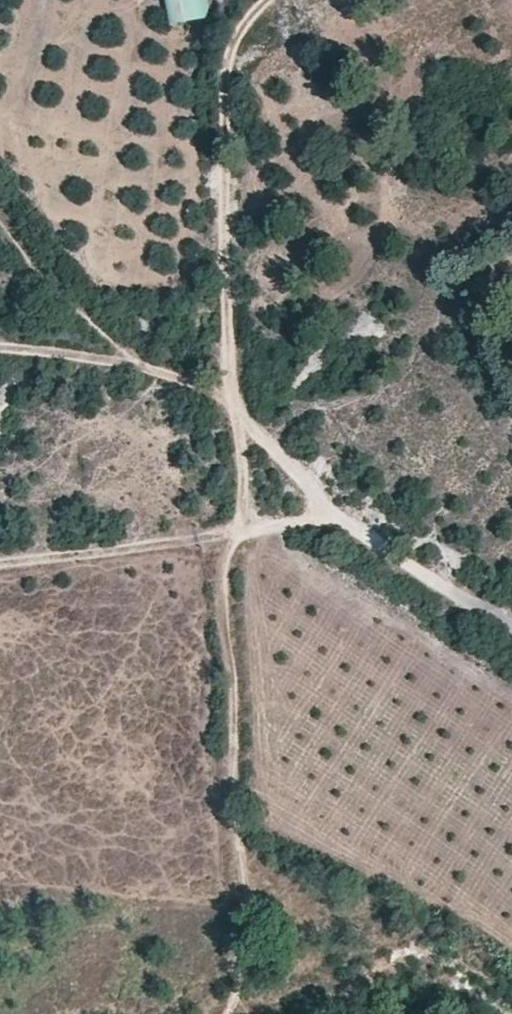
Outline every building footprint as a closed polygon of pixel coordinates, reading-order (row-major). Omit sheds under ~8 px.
[(170,24),(210,15),(207,0),(165,0),(170,24)]
